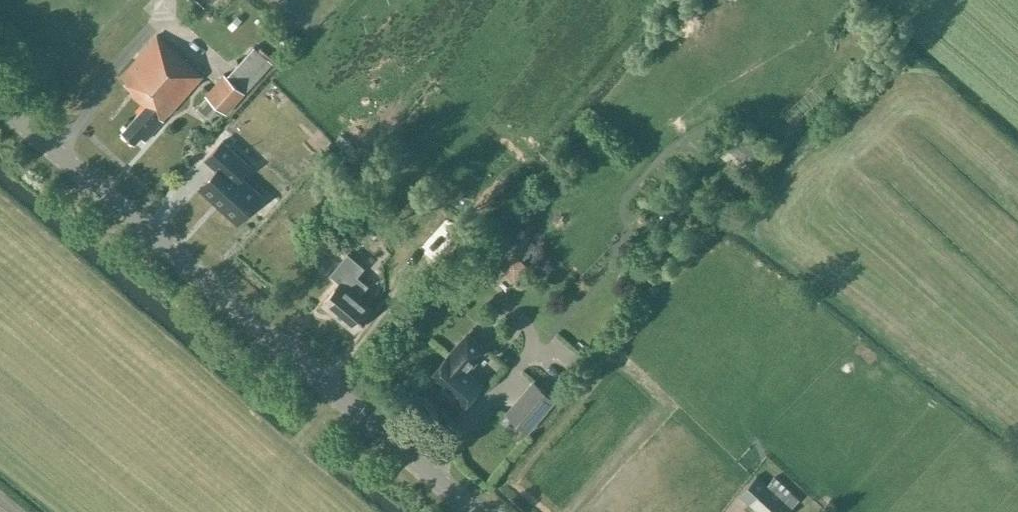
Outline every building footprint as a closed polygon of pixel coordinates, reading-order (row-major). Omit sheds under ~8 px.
[(203,75),(157,34),(118,76),(132,89),(129,93),(144,105),(120,131),(135,145),(141,138),(145,142),(165,120),(164,119),(203,75)] [(225,114),(271,62),(254,46),(228,76),(225,74),(205,96),(225,114)] [(218,169),(200,189),(238,223),(263,195),(241,176),(251,166),(223,140),(206,158),(218,169)] [(525,264),(536,254),(525,243),(514,253),(525,264)] [(340,282),(323,303),(354,329),(372,308),(358,297),(368,285),(357,275),(365,267),(348,252),(330,273),(340,282)] [(468,332),(429,377),(462,406),(483,383),(469,371),(488,349),(468,332)] [(556,400),(533,380),(504,412),(527,432),(556,400)] [(738,494),(758,511),(788,511),(791,509),(767,485),(756,475),(738,494)] [(775,476),(767,485),(791,509),(800,500),(775,476)]
